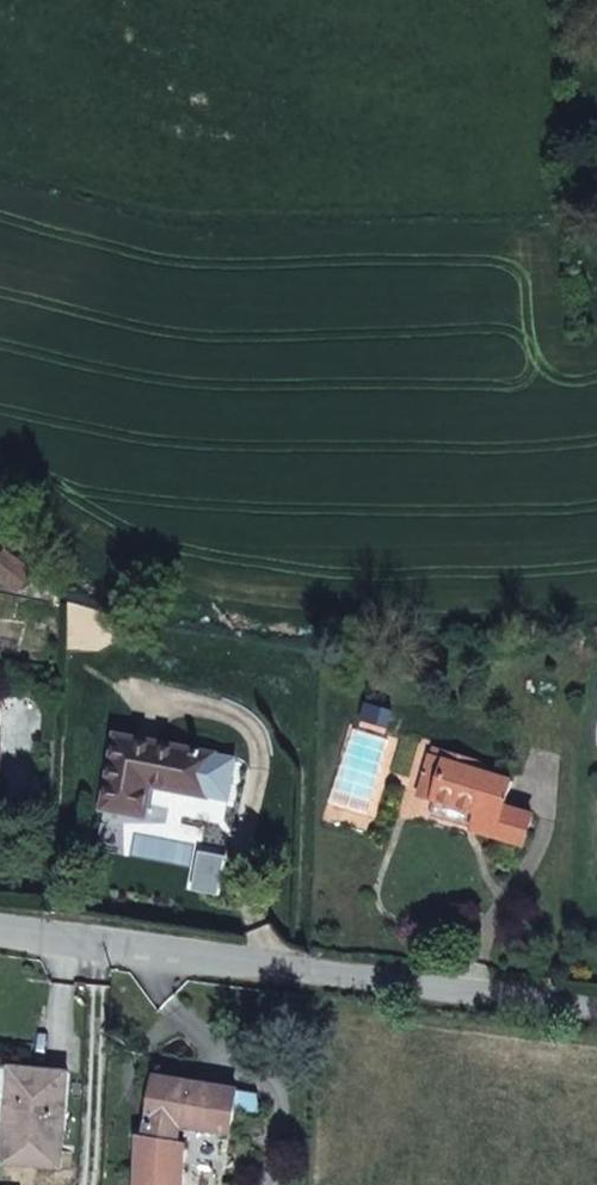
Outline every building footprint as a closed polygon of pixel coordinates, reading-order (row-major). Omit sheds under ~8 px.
[(8,551),(0,561),(0,576),(20,591),(35,572),(8,551)] [(216,755),(120,736),(105,808),(146,815),(151,784),(208,795),(216,755)] [(489,763),(437,747),(435,757),(487,773),(489,763)] [(487,773),(435,757),(429,777),(443,781),(438,798),(480,812),(475,828),(524,843),(533,815),(507,808),(505,807),(513,781),(487,773)] [(443,781),(429,777),(423,794),(438,798),(443,781)] [(62,1165),(69,1071),(23,1067),(20,1100),(11,1099),(6,1162),(62,1165)] [(20,1100),(23,1067),(13,1067),(11,1099),(20,1100)] [(147,1135),(147,1137),(177,1143),(178,1141),(181,1124),(231,1133),(238,1090),(158,1076),(147,1135)] [(147,1135),(141,1135),(138,1184),(183,1184),(185,1142),(178,1141),(177,1143),(147,1137),(147,1135)]
